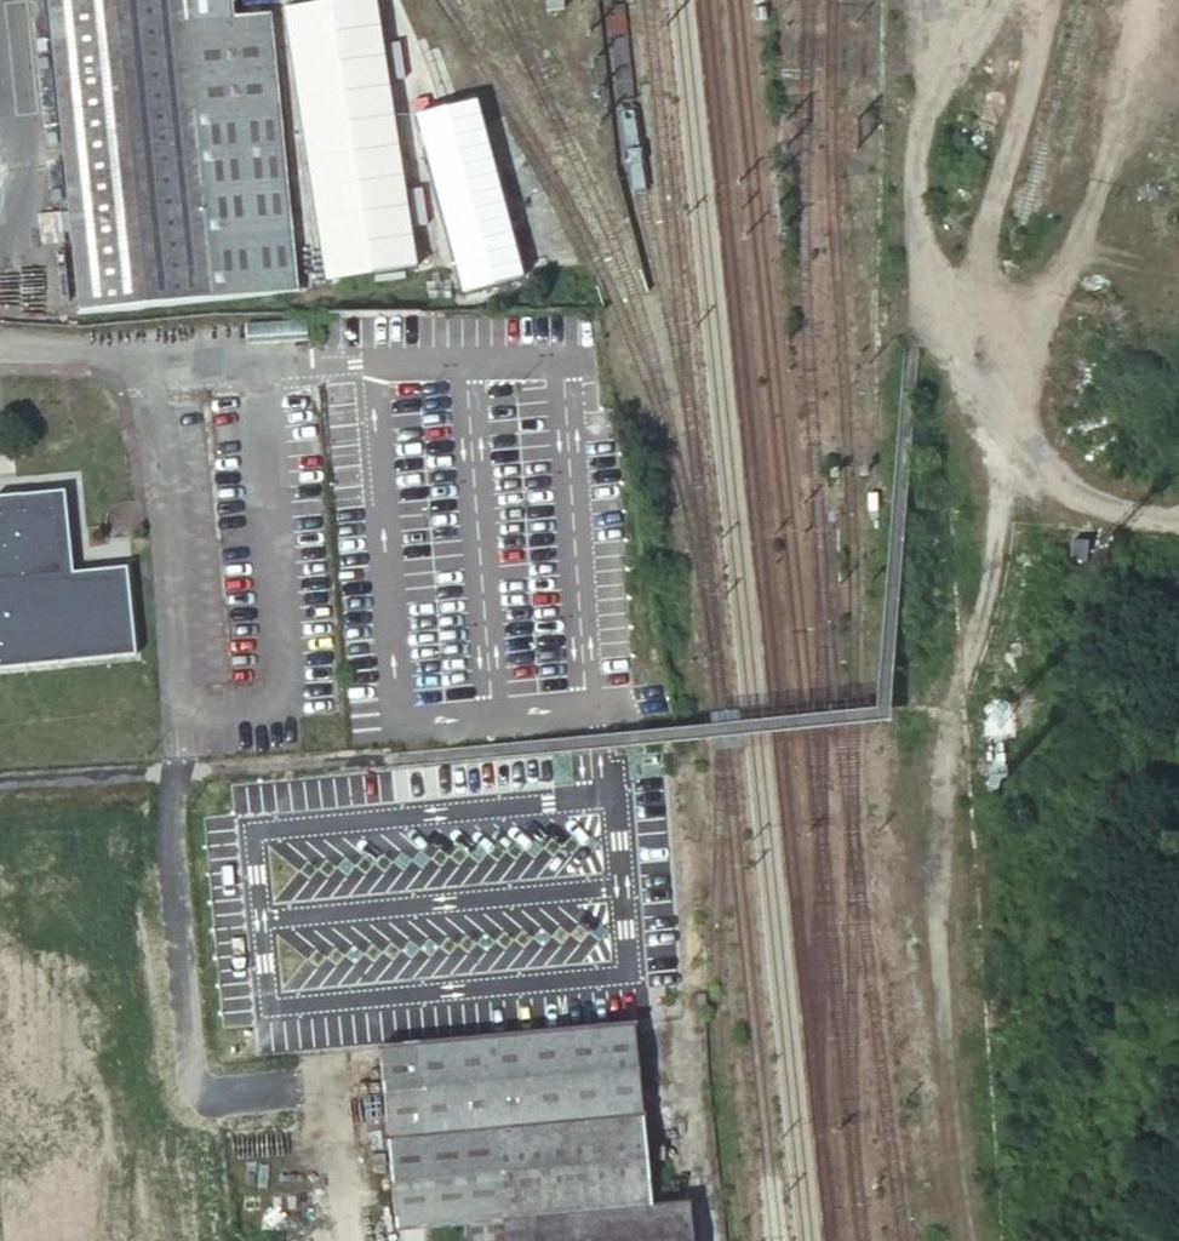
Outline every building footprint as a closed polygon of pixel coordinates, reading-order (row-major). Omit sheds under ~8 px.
[(71,306),(295,287),(272,9),(233,12),(232,0),(46,0),(71,306)] [(60,494),(14,501),(17,520),(49,516),(54,561),(68,558),(60,494)] [(68,558),(54,561),(49,516),(17,520),(14,501),(0,503),(0,677),(136,661),(126,570),(70,578),(68,558)] [(1087,541),(1072,540),(1072,560),(1087,560),(1087,541)] [(637,1042),(376,1065),(394,1240),(449,1240),(464,1240),(692,1240),(690,1218),(654,1222),(637,1042)]
